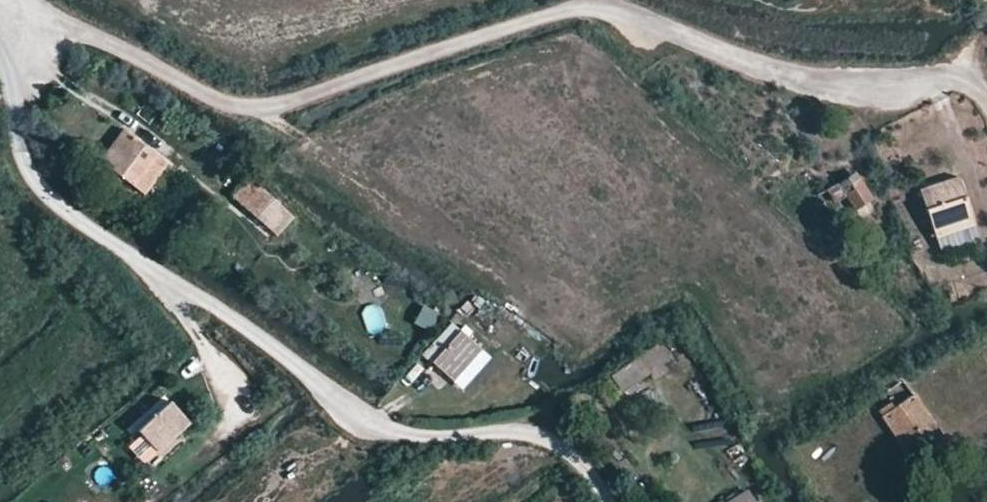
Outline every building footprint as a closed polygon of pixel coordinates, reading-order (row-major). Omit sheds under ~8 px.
[(100,159),(133,187),(155,157),(123,131),(100,159)] [(155,157),(133,187),(145,196),(166,166),(155,157)] [(813,201),(830,227),(874,197),(857,172),(813,201)] [(918,191),(937,239),(976,223),(956,175),(918,191)] [(251,213),(263,224),(279,206),(269,195),(251,213)] [(359,310),(369,335),(388,327),(378,303),(359,310)] [(430,332),(438,314),(421,306),(413,324),(430,332)] [(432,362),(452,381),(481,350),(453,322),(436,340),(445,349),(432,362)] [(631,399),(675,361),(657,340),(613,379),(631,399)] [(877,407),(909,455),(941,433),(912,392),(892,406),(887,400),(877,407)] [(138,430),(155,452),(186,424),(170,404),(138,430)] [(747,490),(728,501),(754,501),(747,490)]
